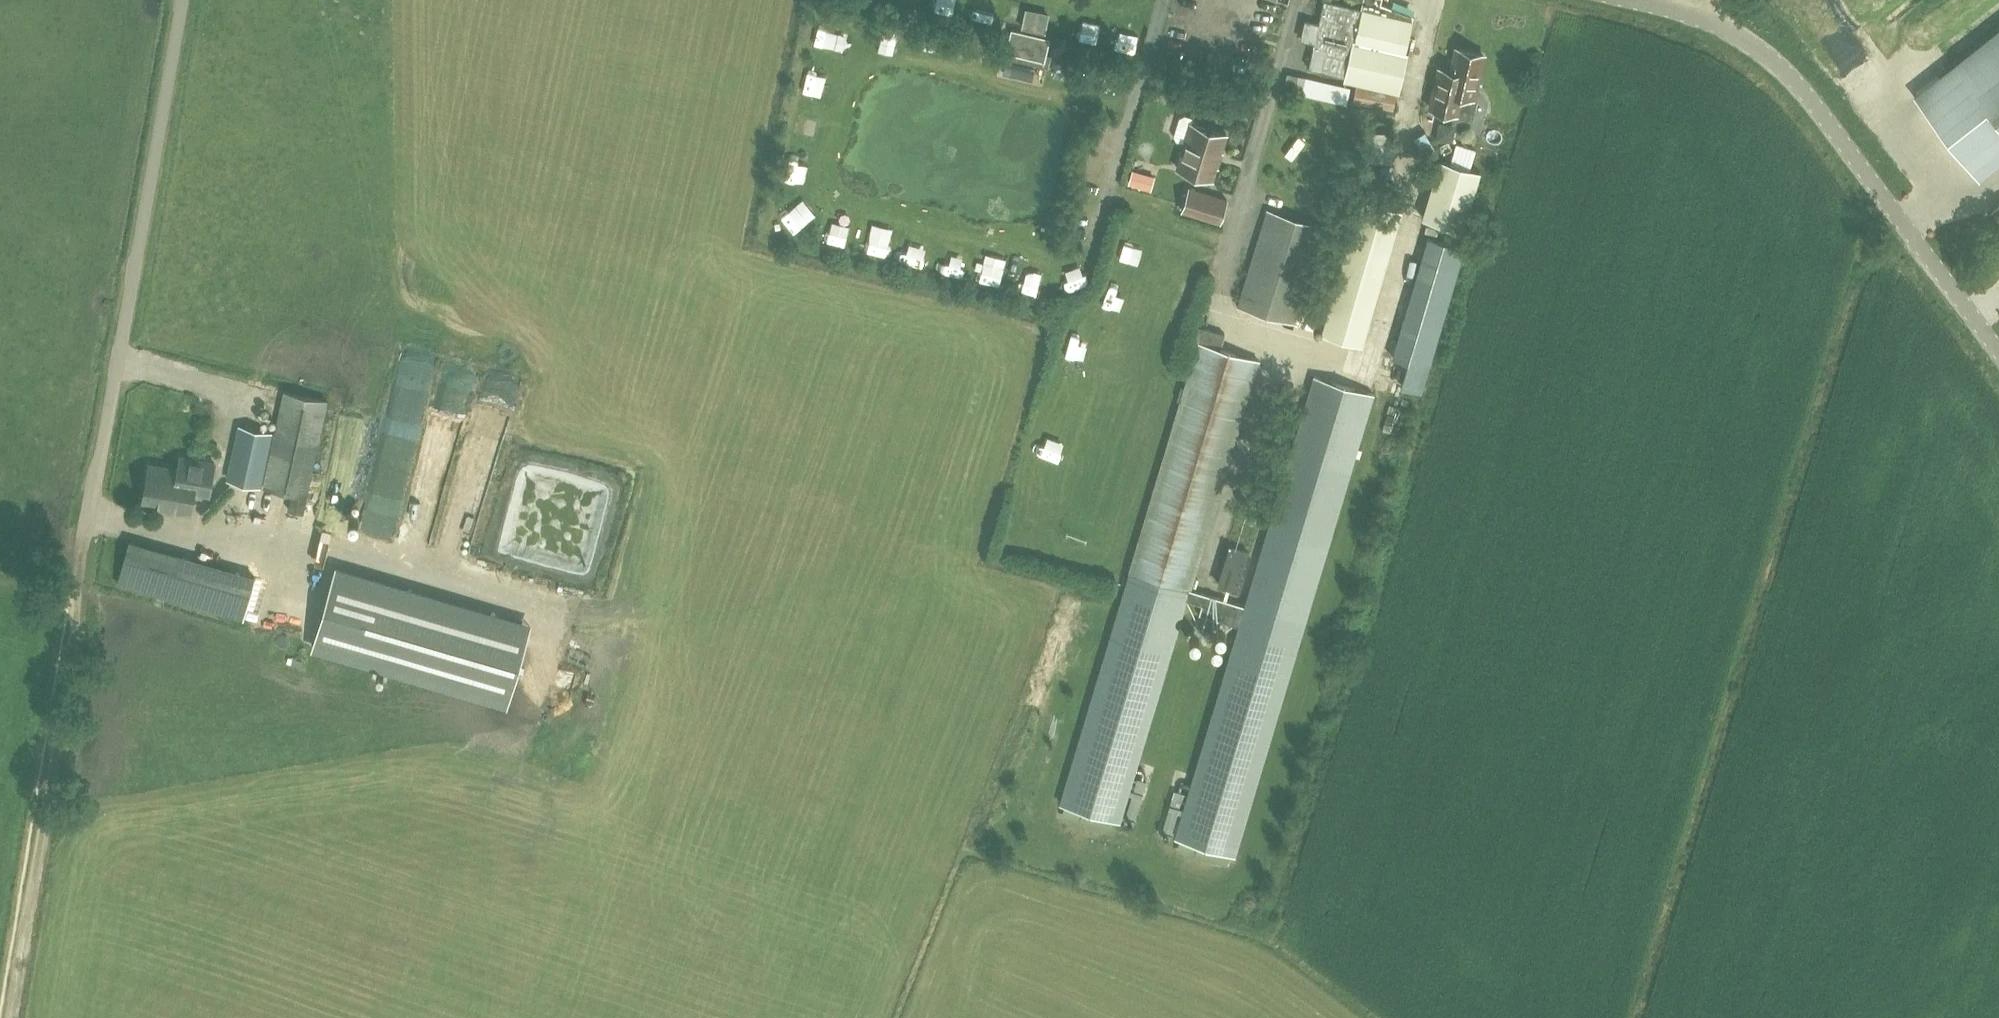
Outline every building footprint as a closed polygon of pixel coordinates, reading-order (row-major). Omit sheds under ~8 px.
[(1363,10),(1339,4),(1323,0),(1309,65),(1349,73),(1356,41),(1407,52),(1415,17),(1382,6),(1383,0),(1369,0),(1366,10),(1363,10)] [(1915,94),(1980,177),(1998,162),(1998,28),(1915,94)] [(1007,52),(1046,61),(1051,38),(1012,29),(1007,52)] [(1431,109),(1457,115),(1456,116),(1471,119),(1476,99),(1474,99),(1485,57),(1457,50),(1452,72),(1440,69),(1431,109)] [(1306,76),(1302,92),(1347,103),(1351,86),(1306,76)] [(1352,99),(1394,106),(1396,94),(1354,87),(1352,99)] [(1179,117),(1174,135),(1177,140),(1184,142),(1177,166),(1212,177),(1216,163),(1214,163),(1218,149),(1221,150),(1226,132),(1191,121),(1192,116),(1185,114),(1179,117)] [(1415,137),(1429,161),(1439,154),(1425,131),(1415,137)] [(1292,146),(1297,152),(1312,141),(1306,134),(1292,146)] [(1481,171),(1440,158),(1422,216),(1464,228),(1481,171)] [(1383,176),(1394,175),(1393,164),(1383,164),(1383,176)] [(1148,174),(1144,187),(1151,190),(1155,176),(1148,174)] [(1232,198),(1190,185),(1183,208),(1225,221),(1232,198)] [(1362,196),(1321,331),(1362,343),(1403,208),(1362,196)] [(1324,224),(1268,208),(1238,305),(1294,322),(1324,224)] [(1427,237),(1398,339),(1414,343),(1409,362),(1429,368),(1464,247),(1427,237)] [(1188,601),(1202,605),(1199,614),(1242,627),(1179,836),(1237,854),(1377,392),(1319,375),(1248,607),(1191,589),(1262,357),(1222,345),(1225,332),(1195,323),(1190,337),(1198,340),(1194,352),(1197,353),(1063,801),(1121,819),(1188,601)] [(304,514),(328,402),(285,392),(265,487),(294,493),(290,510),(304,514)] [(358,455),(374,424),(354,413),(338,445),(358,455)] [(261,486),(272,433),(241,427),(229,479),(261,486)] [(177,471),(198,475),(195,493),(210,496),(217,461),(180,453),(177,471)] [(419,499),(443,505),(451,467),(428,461),(419,499)] [(615,484),(524,462),(503,548),(594,570),(615,484)] [(144,504),(184,512),(191,513),(195,493),(198,475),(177,471),(152,466),(144,504)] [(169,595),(181,553),(133,540),(121,581),(169,595)] [(516,684),(532,612),(507,607),(510,592),(437,576),(435,583),(339,562),(323,632),(428,655),(424,673),(502,690),(504,681),(516,684)]
